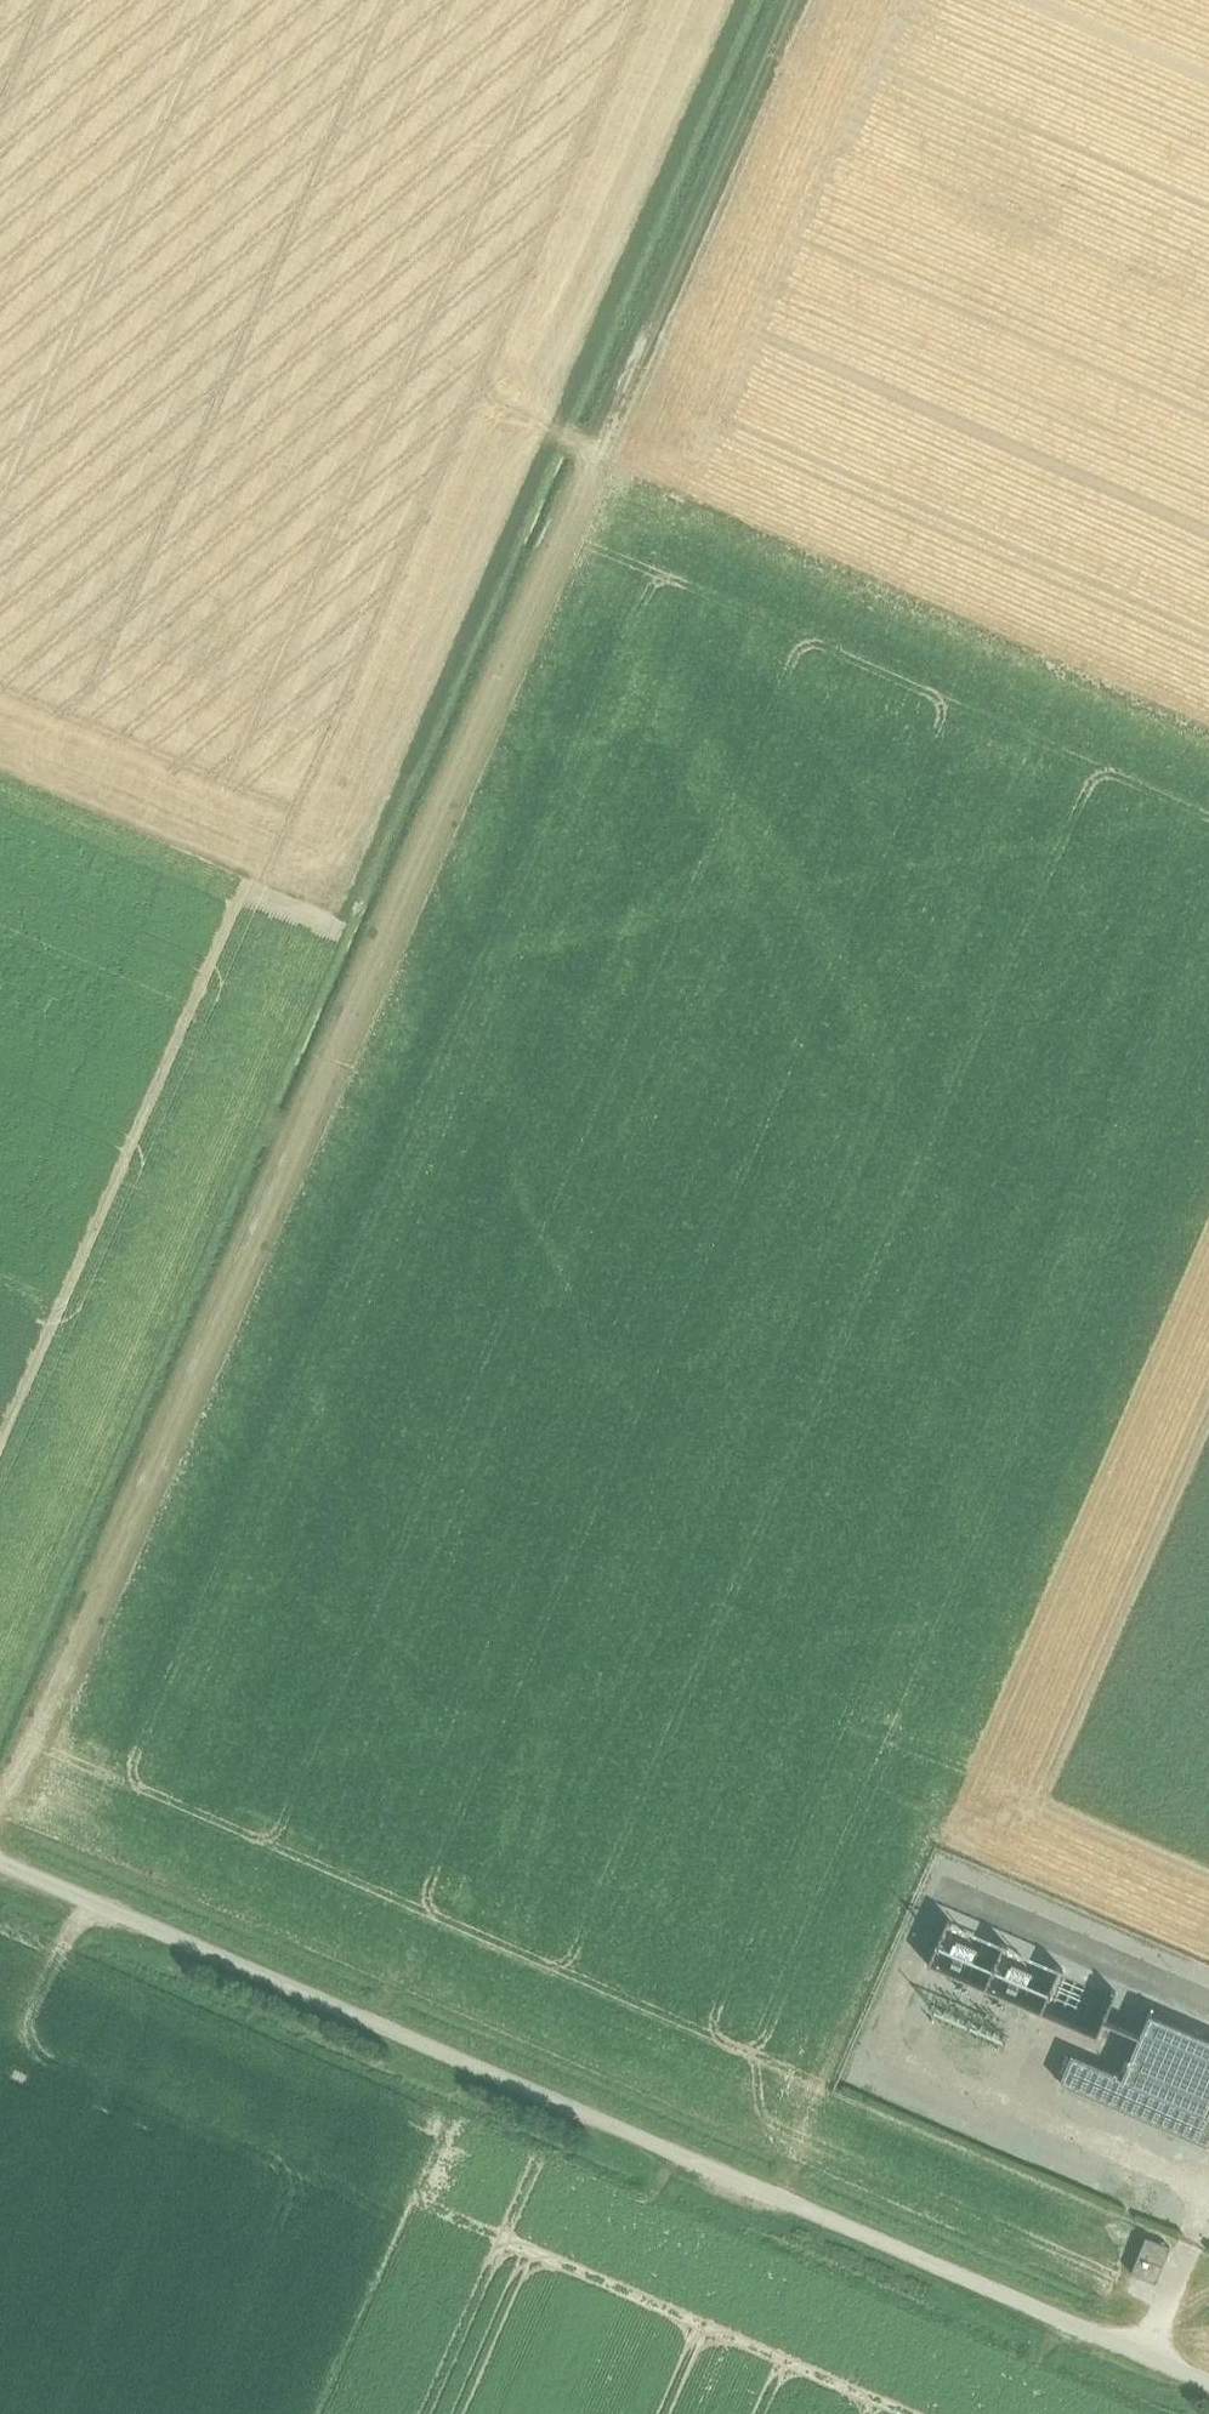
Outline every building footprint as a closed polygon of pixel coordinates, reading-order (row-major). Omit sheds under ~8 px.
[(1072,2054),(1060,2082),(1208,2147),(1208,2040),(1154,2016),(1157,2008),(950,1919),(930,1964),(1099,2037),(1106,2021),(1143,2037),(1125,2078),(1072,2054)] [(1171,2246),(1146,2236),(1132,2272),(1157,2282),(1171,2246)]
